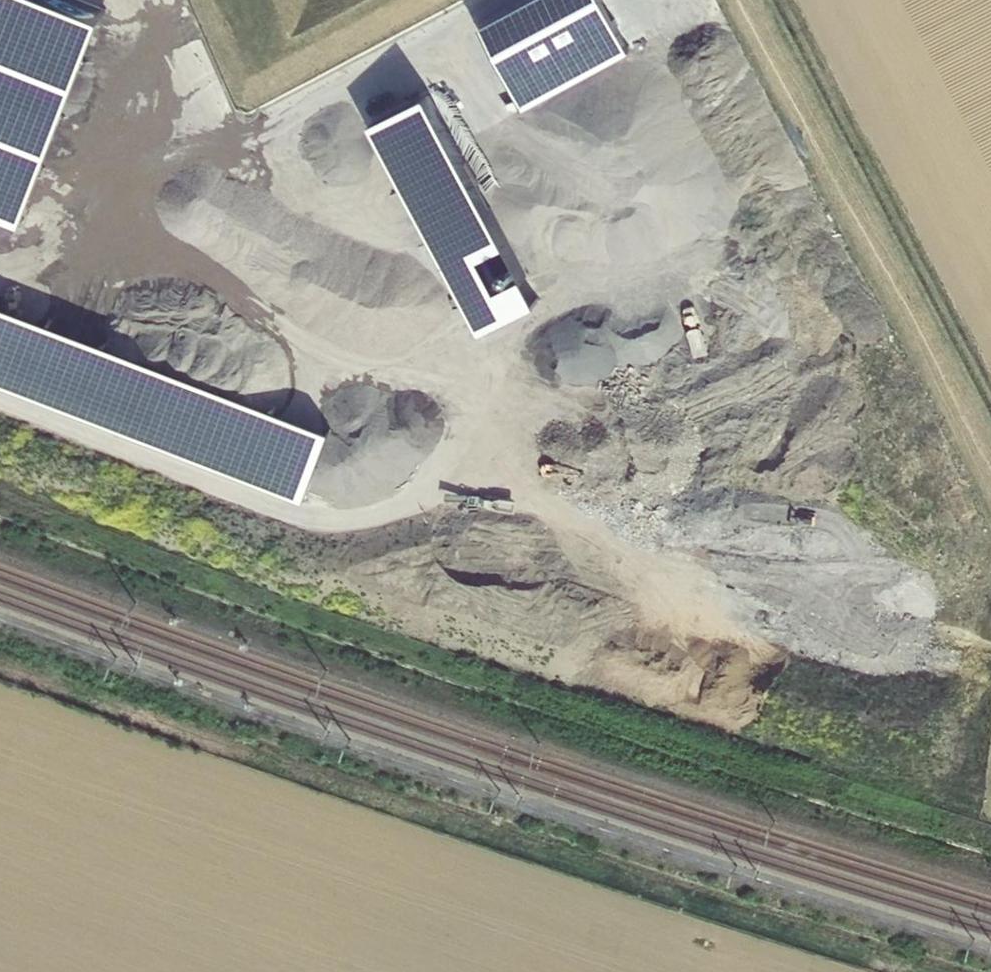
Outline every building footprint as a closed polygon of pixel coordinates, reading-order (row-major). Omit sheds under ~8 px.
[(24,218),(107,12),(78,0),(0,0),(0,209),(24,218)] [(528,104),(632,49),(606,0),(530,0),(485,24),(528,104)] [(374,122),(483,329),(537,301),(428,94),(374,122)] [(306,500),(331,434),(0,306),(0,381),(306,500)]
